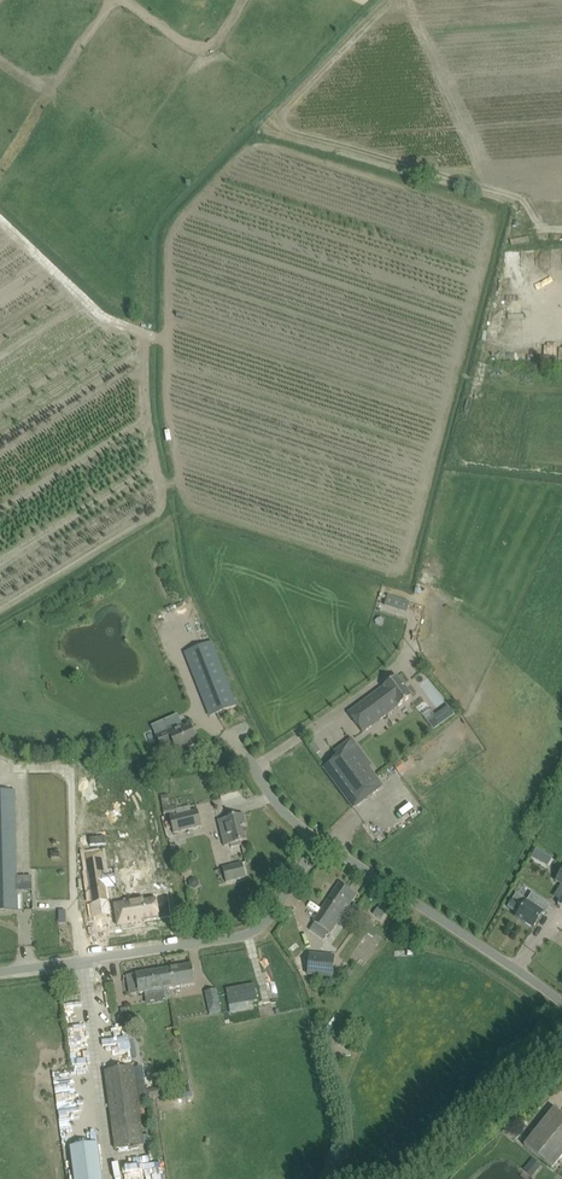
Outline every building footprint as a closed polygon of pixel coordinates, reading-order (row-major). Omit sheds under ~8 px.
[(547,251),(547,272),(549,272),(549,279),(561,279),(561,251),(547,251)] [(390,594),(387,605),(410,612),(413,601),(390,594)] [(237,706),(232,695),(211,642),(184,653),(192,671),(198,687),(205,706),(210,717),(237,706)] [(411,697),(397,677),(348,714),(362,733),(411,697)] [(435,716),(434,717),(440,725),(455,715),(448,706),(435,716)] [(177,715),(152,726),(157,737),(162,748),(173,743),(177,752),(186,748),(197,743),(189,725),(183,728),(177,715)] [(338,758),(324,769),(354,809),(383,787),(369,768),(366,764),(363,766),(350,749),(338,758)] [(18,898),(15,790),(0,791),(0,911),(18,910),(18,898)] [(407,790),(391,800),(395,806),(411,795),(407,790)] [(202,827),(198,810),(169,817),(173,834),(202,827)] [(245,825),(243,817),(243,814),(240,815),(218,821),(220,828),(224,847),(231,845),(231,848),(242,845),(241,842),(246,841),(242,826),(245,825)] [(536,849),(531,858),(548,867),(552,858),(536,849)] [(100,851),(86,854),(89,873),(88,873),(93,904),(108,902),(100,851)] [(246,877),(242,863),(223,868),(226,882),(246,877)] [(335,927),(331,924),(346,902),(350,905),(357,895),(340,883),(313,922),(315,923),(311,930),(324,939),(329,932),(331,933),(335,927)] [(532,894),(527,901),(517,894),(508,908),(519,914),(517,917),(533,928),(542,914),(544,915),(550,906),(539,899),(532,894)] [(128,903),(115,905),(118,926),(141,923),(141,922),(159,919),(156,899),(144,900),(144,897),(128,900),(128,903)] [(379,906),(374,914),(381,920),(387,912),(379,906)] [(99,917),(90,918),(91,926),(100,926),(99,917)] [(333,972),(334,957),(310,955),(308,975),(321,976),(321,971),(333,972)] [(192,965),(128,975),(132,995),(145,993),(147,1005),(166,1001),(171,999),(169,989),(195,984),(192,965)] [(205,991),(207,1003),(219,1001),(217,989),(205,991)] [(219,1001),(207,1003),(209,1013),(221,1010),(219,1001)] [(109,1100),(110,1112),(115,1149),(144,1145),(133,1068),(108,1071),(112,1100),(109,1100)] [(561,1156),(561,1114),(554,1108),(524,1145),(552,1168),(561,1156)] [(101,1143),(73,1146),(78,1178),(106,1178),(101,1143)] [(536,1171),(541,1166),(532,1159),(528,1164),(536,1171)]
